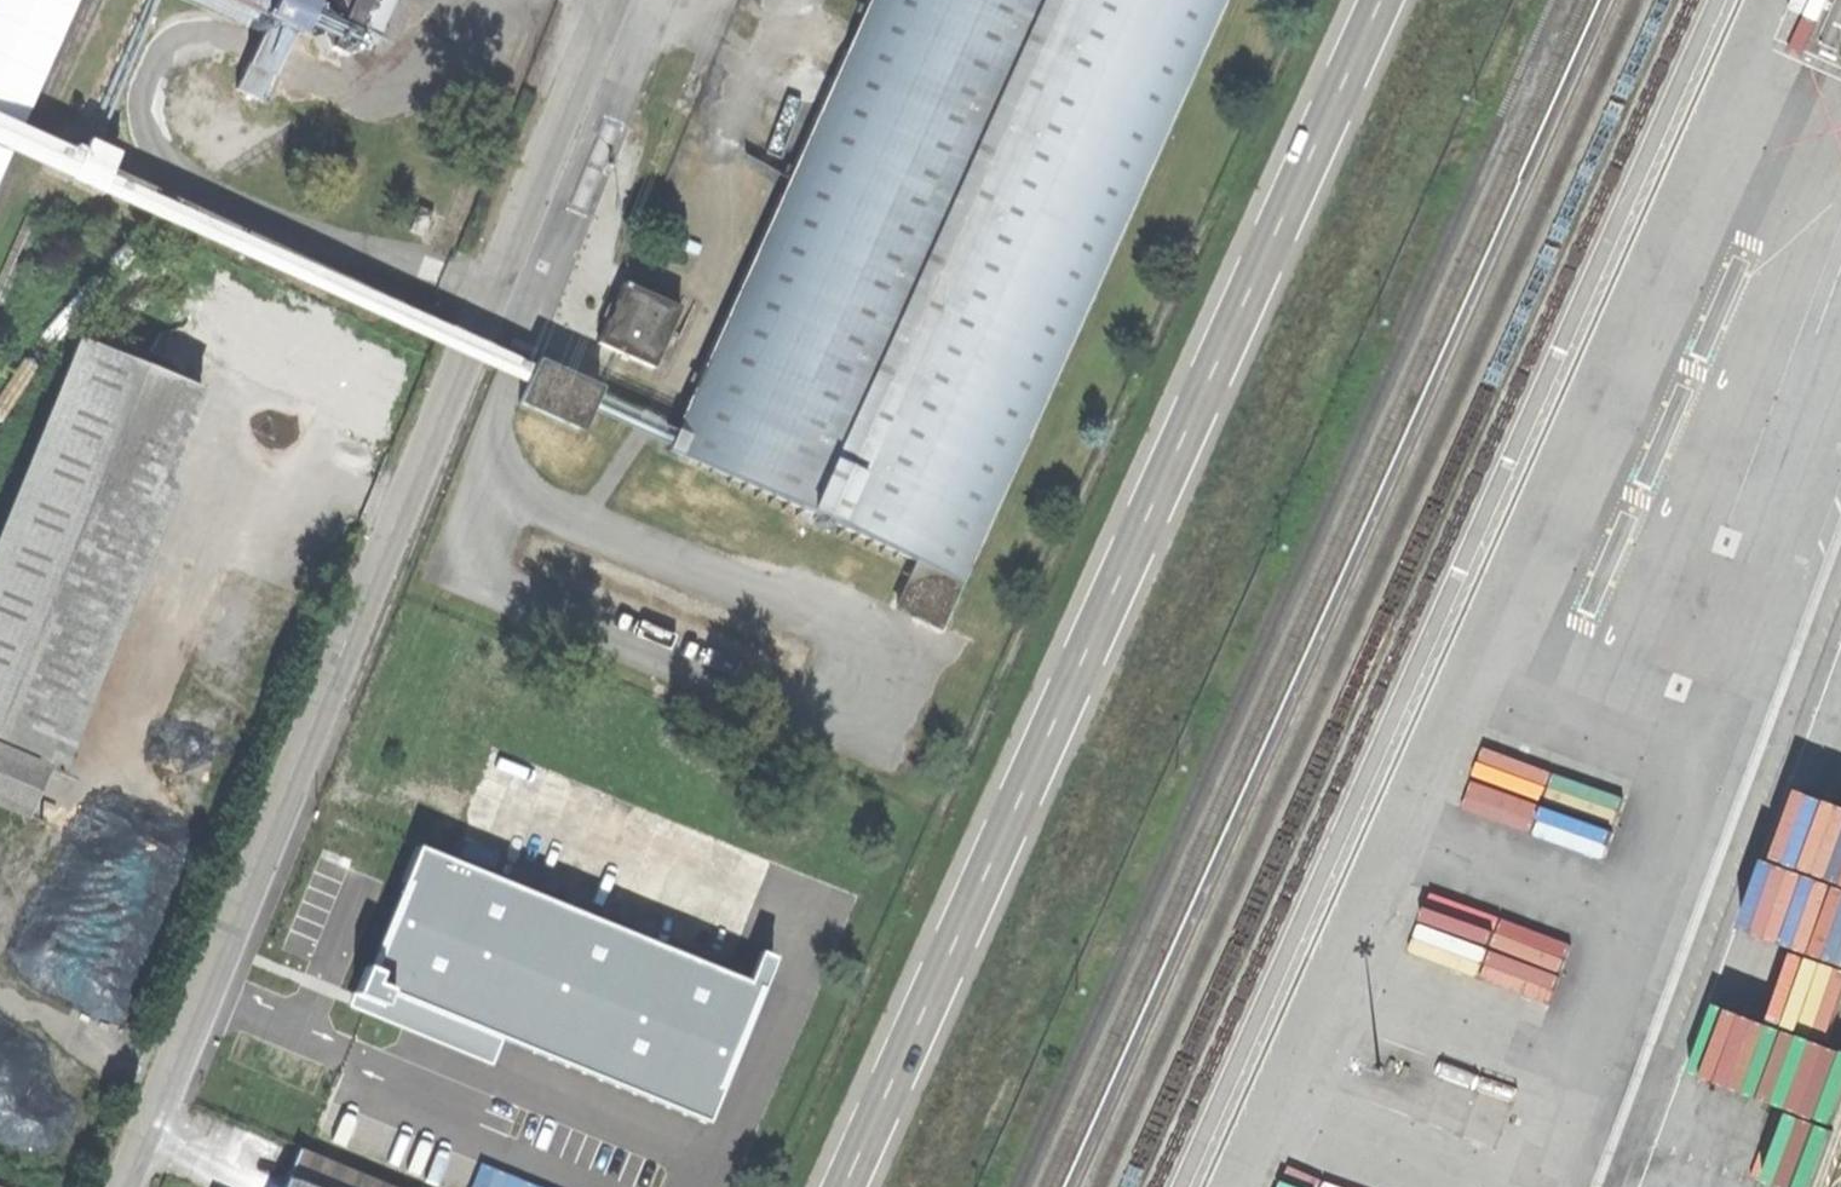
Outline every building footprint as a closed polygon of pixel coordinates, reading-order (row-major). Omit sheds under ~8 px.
[(252,17),(260,0),(213,0),(252,17)] [(269,24),(295,35),(307,8),(288,0),(270,0),(260,21),(269,24)] [(368,18),(375,3),(373,0),(336,0),(335,2),(341,16),(355,22),(368,18)] [(358,41),(377,50),(399,0),(376,0),(375,3),(368,18),(358,41)] [(405,0),(399,0),(377,50),(397,60),(420,8),(405,0)] [(668,463),(709,479),(916,572),(900,607),(940,627),(1224,0),(876,0),(680,436),(674,450),(668,463)] [(318,40),(323,55),(336,60),(349,55),(356,40),(350,27),(337,21),(323,27),(318,40)] [(239,91),(265,103),(295,35),(269,24),(239,91)] [(119,154),(89,139),(71,176),(100,190),(107,177),(119,154)] [(100,190),(522,384),(528,371),(107,177),(100,190)] [(411,235),(425,240),(434,216),(421,210),(411,235)] [(594,339),(651,363),(666,327),(678,332),(693,298),(681,293),(677,301),(621,277),(605,313),(594,339)] [(394,397),(409,362),(315,322),(324,302),(293,289),(283,314),(298,320),(291,338),(259,325),(267,305),(219,285),(193,345),(271,378),(269,384),(298,396),(301,390),(315,397),(313,401),(380,430),(394,397)] [(179,490),(166,483),(205,391),(84,342),(65,384),(43,377),(0,481),(0,801),(30,813),(49,762),(64,768),(179,490)] [(589,397),(594,386),(534,359),(528,371),(522,384),(514,402),(575,429),(582,413),(589,397)] [(582,413),(674,450),(680,436),(589,397),(582,413)] [(1475,809),(1501,817),(1632,809),(1636,795),(1571,777),(1561,777),(1560,766),(1493,747),(1475,809)] [(734,1120),(788,975),(443,849),(389,993),(734,1120)] [(1434,901),(1416,951),(1487,978),(1494,958),(1553,980),(1565,949),(1434,901)] [(299,1153),(285,1186),(381,1186),(299,1153)]
